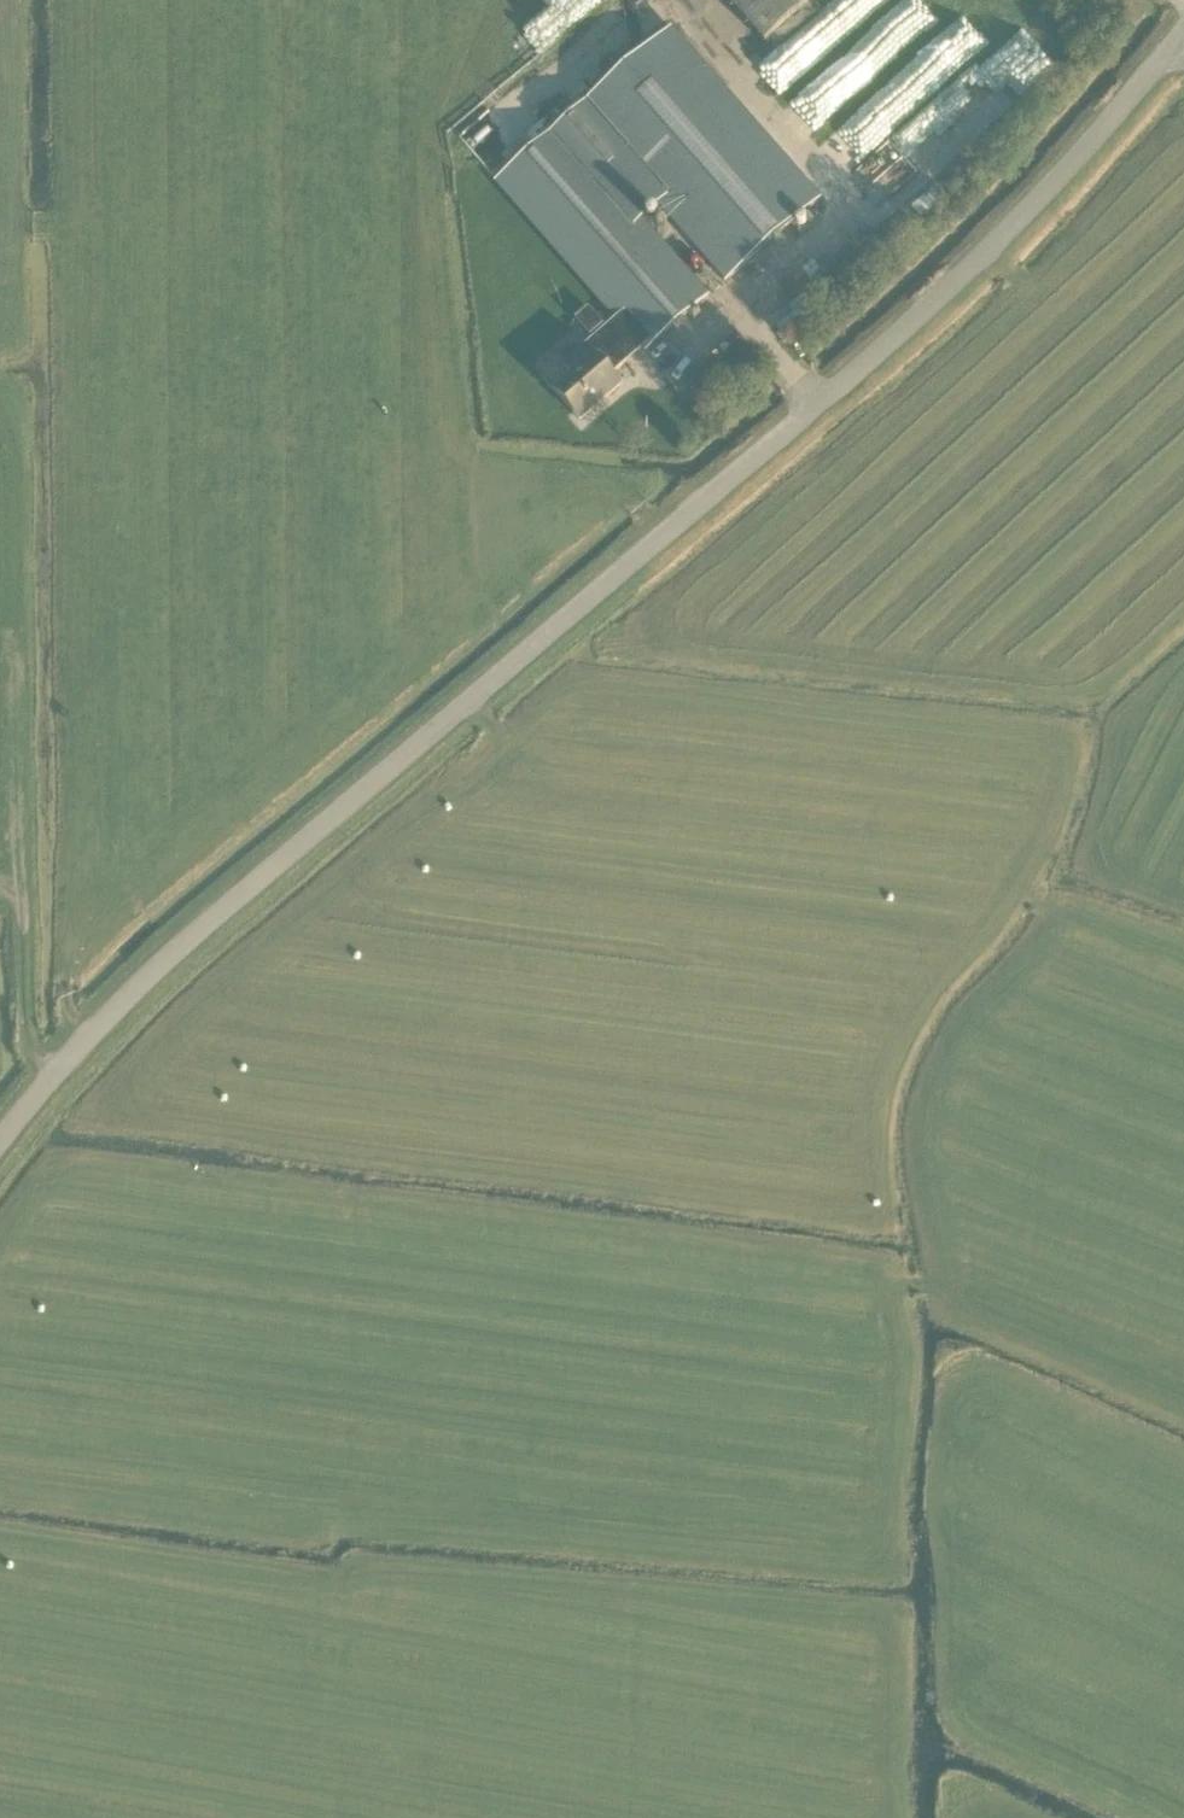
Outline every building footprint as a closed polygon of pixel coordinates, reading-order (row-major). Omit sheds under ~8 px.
[(765,45),(816,0),(726,0),(765,45)] [(593,359),(555,391),(582,422),(622,387),(612,377),(644,349),(646,352),(709,297),(642,221),(660,206),(726,282),(820,200),(671,30),(578,112),(633,175),(616,191),(560,128),(498,182),(617,319),(584,348),(593,359)]
